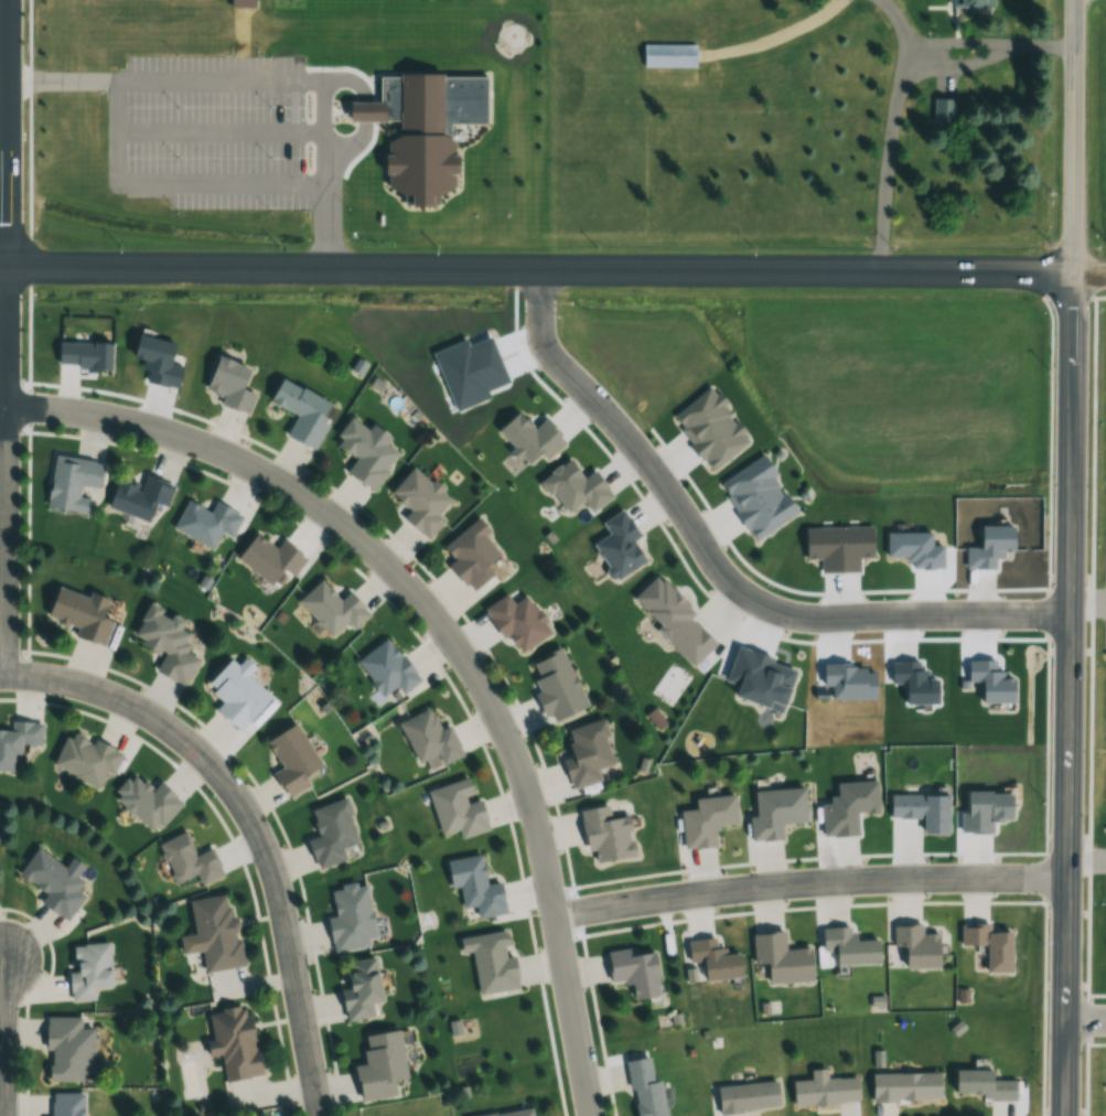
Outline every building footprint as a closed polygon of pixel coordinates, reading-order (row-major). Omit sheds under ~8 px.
[(697,42),(697,65),(644,65),(644,42),(697,42)] [(367,81),(367,106),(337,106),(337,129),(372,129),(389,130),(389,139),(378,139),(377,159),(373,159),(372,183),(380,183),(379,195),(397,206),(396,217),(419,217),(419,207),(444,193),(444,184),(451,184),(451,159),(443,159),(443,144),(443,130),(482,130),(482,81),(367,81)] [(932,123),(954,123),(954,98),(932,98),(932,123)] [(248,367),(215,354),(202,389),(221,396),(219,402),(246,413),(254,393),(240,387),(248,367)] [(268,400),(295,413),(285,435),(314,448),(326,423),(321,420),(330,401),(279,377),(268,400)] [(397,451),(349,417),(332,442),(354,457),(344,471),(370,490),(397,451)] [(46,508),(87,514),(89,497),(79,496),(80,486),(98,488),(102,460),(53,454),(46,508)] [(401,517),(426,538),(442,519),(435,513),(449,497),(411,465),(387,492),(408,510),(401,517)] [(106,506),(147,521),(154,502),(164,506),(172,486),(145,475),(141,486),(117,477),(106,506)] [(172,528),(212,549),(220,532),(230,537),(241,515),(215,502),(210,512),(186,500),(172,528)] [(442,546),(452,559),(446,564),(469,592),(493,572),(487,565),(499,554),(483,535),(488,531),(477,517),(442,546)] [(270,585),(281,570),(291,577),(305,558),(280,541),(275,548),(253,533),(234,559),(270,585)] [(296,600),(328,636),(345,621),(351,628),(368,613),(348,591),(338,599),(320,579),(296,600)] [(115,606),(87,596),(86,598),(54,586),(43,616),(76,628),(73,636),(100,645),(115,606)] [(518,652),(549,631),(525,594),(511,603),(505,594),(482,609),(501,637),(507,633),(518,652)] [(130,640),(162,655),(155,672),(184,686),(200,650),(182,641),(187,631),(157,616),(161,609),(147,603),(130,640)] [(355,660),(382,696),(394,686),(400,694),(419,680),(386,637),(355,660)] [(586,704),(560,647),(530,661),(538,678),(532,681),(537,692),(534,694),(547,722),(586,704)] [(215,709),(236,730),(269,696),(229,657),(204,683),(222,701),(215,709)] [(399,722),(423,772),(463,754),(449,724),(438,729),(429,708),(399,722)] [(565,728),(572,758),(563,761),(570,787),(599,780),(596,768),(613,764),(601,719),(565,728)] [(15,771),(16,744),(40,745),(41,721),(10,720),(9,730),(0,729),(0,770),(15,771)] [(320,763),(294,721),(264,740),(282,768),(272,774),(287,798),(307,785),(301,775),(320,763)] [(52,768),(98,787),(105,771),(112,773),(120,752),(67,730),(52,768)] [(158,781),(150,790),(132,773),(111,796),(151,833),(180,802),(158,781)] [(460,838),(488,829),(478,796),(473,797),(467,777),(426,789),(441,835),(457,830),(460,838)] [(755,817),(749,818),(750,841),(781,839),(780,823),(806,822),(804,788),(754,790),(755,817)] [(715,846),(714,825),(736,823),(734,795),(693,798),(694,809),(680,811),(683,848),(715,846)] [(315,868),(344,859),(341,846),(357,841),(345,798),(308,808),(317,838),(307,841),(315,868)] [(580,809),(588,863),(634,856),(627,814),(609,817),(608,805),(580,809)] [(212,847),(194,854),(186,832),(158,842),(174,884),(196,875),(199,884),(222,875),(212,847)] [(83,895),(76,891),(83,881),(76,877),(83,866),(70,858),(63,867),(34,848),(17,875),(46,894),(40,904),(66,921),(83,895)] [(450,888),(458,886),(462,907),(475,905),(477,917),(505,912),(499,881),(486,884),(480,854),(445,860),(450,888)] [(332,950),(376,943),(365,882),(330,888),(335,917),(326,918),(332,950)] [(201,971),(242,965),(230,894),(189,900),(201,971)] [(938,933),(921,933),(921,924),(894,924),(895,945),(903,945),(903,967),(938,967),(938,933)] [(878,962),(878,939),(853,940),(853,926),(822,927),(822,950),(833,950),(833,963),(878,962)] [(1005,936),(1005,979),(979,979),(979,947),(953,947),(953,927),(985,927),(985,936),(1005,936)] [(517,988),(512,954),(508,954),(505,930),(458,937),(460,954),(472,953),(478,993),(517,988)] [(811,980),(809,947),(785,949),(784,931),(752,933),(753,963),(766,963),(767,982),(811,980)] [(738,950),(716,951),(715,938),(688,940),(689,962),(701,961),(702,980),(740,977),(738,950)] [(108,943),(69,945),(71,1002),(94,1001),(93,986),(110,985),(108,943)] [(632,998),(658,995),(653,951),(629,954),(628,949),(605,951),(609,983),(630,980),(632,998)] [(344,1019),(373,1017),(372,1001),(379,1001),(376,958),(345,960),(347,998),(342,998),(344,1019)] [(261,1073),(246,1004),(206,1013),(212,1040),(203,1042),(207,1057),(220,1054),(226,1081),(261,1073)] [(81,1081),(81,1072),(92,1072),(93,1028),(80,1028),(80,1017),(45,1017),(45,1081),(81,1081)] [(406,1078),(399,1029),(361,1035),(366,1064),(354,1066),(359,1100),(394,1094),(392,1080),(406,1078)] [(659,1080),(652,1081),(648,1057),(626,1060),(634,1115),(665,1115),(659,1080)] [(826,1078),(826,1068),(811,1069),(811,1080),(792,1081),(793,1106),(858,1103),(857,1077),(826,1078)] [(871,1072),(871,1101),(939,1100),(939,1072),(871,1072)] [(985,1076),(985,1084),(1008,1085),(1007,1107),(982,1106),(982,1099),(948,1099),(949,1075),(985,1076)] [(716,1086),(718,1113),(778,1108),(776,1081),(716,1086)] [(83,1092),(51,1092),(51,1115),(83,1115),(83,1092)] [(479,1115),(532,1115),(531,1108),(479,1115)]
